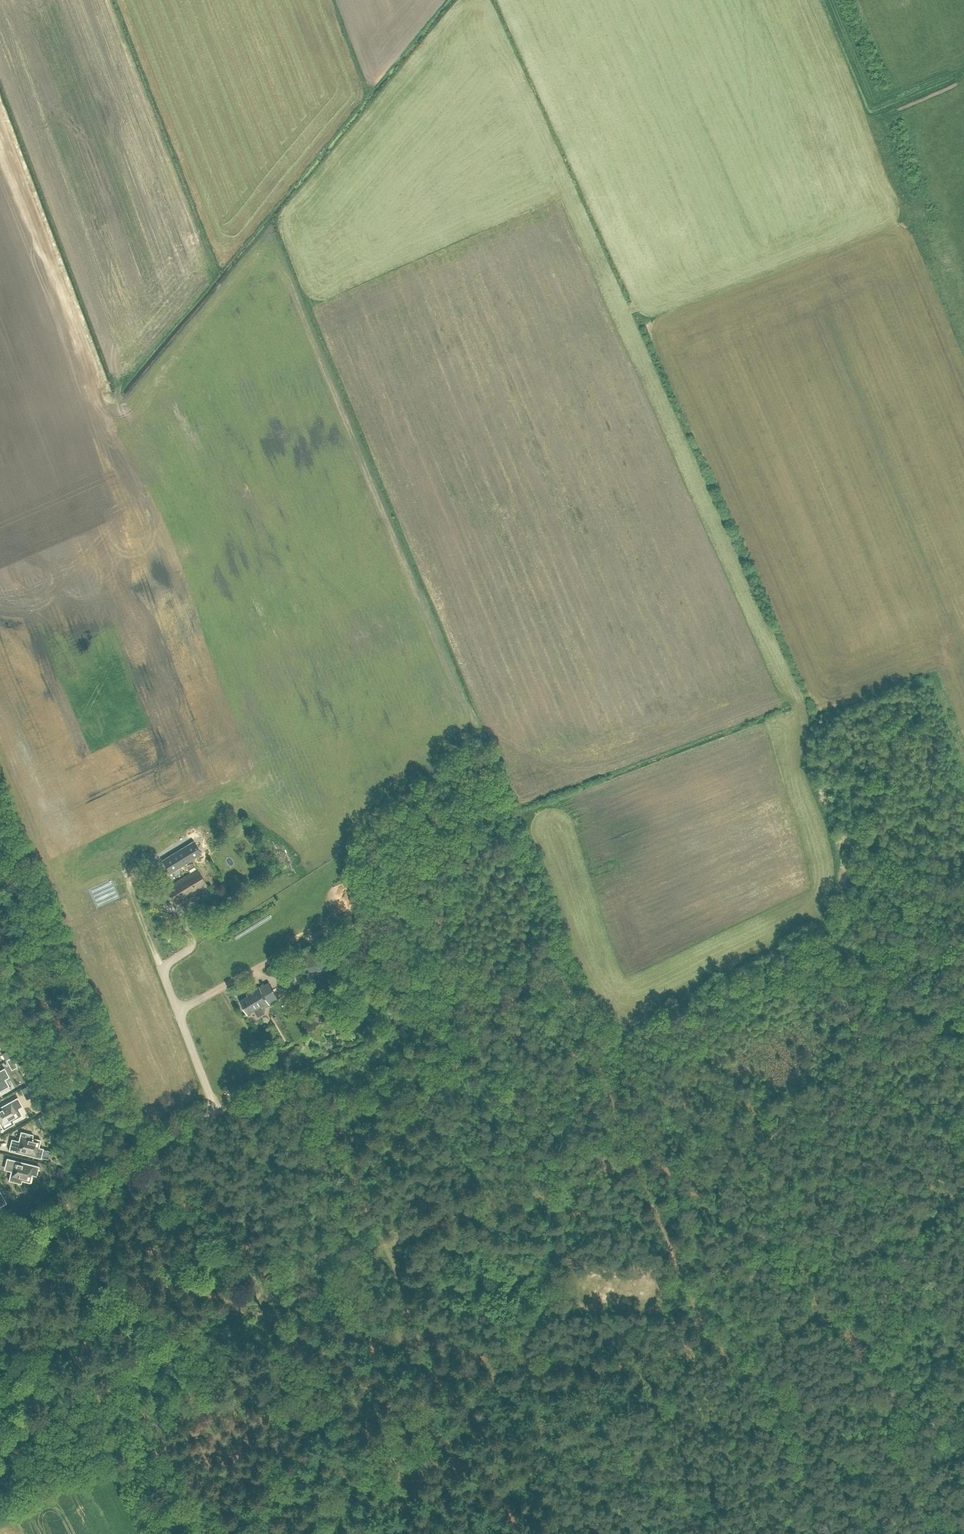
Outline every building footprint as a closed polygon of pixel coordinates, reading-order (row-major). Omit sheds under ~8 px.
[(244,822),(234,828),(237,833),(248,827),(244,822)] [(193,841),(163,860),(170,872),(201,854),(193,841)] [(207,885),(194,864),(189,867),(192,872),(166,889),(177,905),(185,900),(182,896),(187,894),(189,896),(207,885)] [(156,900),(157,894),(147,891),(146,897),(156,900)] [(300,957),(287,961),(291,976),(329,967),(324,947),(299,954),(300,957)] [(270,1004),(270,1003),(277,999),(268,983),(260,987),(260,986),(247,993),(248,996),(241,1000),(248,1014),(255,1010),(258,1017),(266,1013),(263,1008),(270,1004)] [(0,1070),(0,1091),(9,1086),(5,1079),(10,1077),(5,1068),(0,1070)] [(15,1123),(13,1120),(23,1115),(19,1108),(23,1106),(18,1097),(0,1107),(0,1123),(4,1129),(15,1123)] [(34,1134),(21,1131),(18,1143),(11,1141),(9,1150),(41,1158),(44,1148),(39,1147),(41,1139),(33,1137),(34,1134)] [(32,1175),(37,1176),(39,1166),(7,1158),(5,1166),(12,1168),(9,1180),(21,1183),(22,1180),(30,1182),(32,1175)] [(567,1253),(567,1262),(578,1263),(585,1263),(585,1254),(567,1253)]
